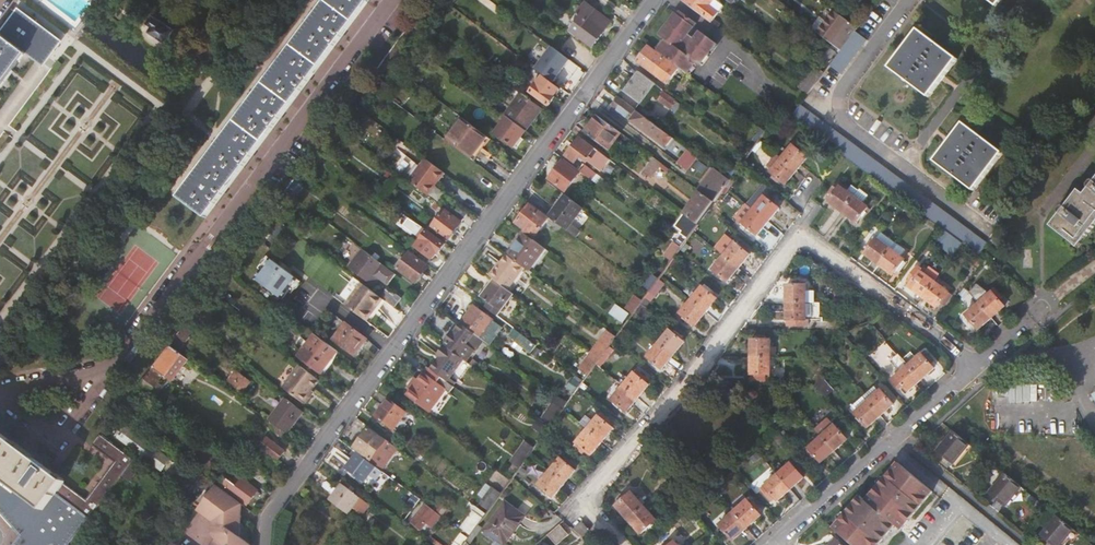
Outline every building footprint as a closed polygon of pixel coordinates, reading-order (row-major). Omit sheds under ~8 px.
[(198,180),(182,201),(209,221),(376,0),(332,0),(198,180)] [(716,0),(684,0),(683,2),(711,22),(723,6),(716,0)] [(575,23),(568,32),(576,38),(577,36),(592,47),(604,31),(602,30),(609,21),(584,3),(572,20),(575,23)] [(14,8),(0,27),(0,31),(17,10),(14,8)] [(58,43),(17,10),(0,31),(0,136),(3,132),(48,71),(42,65),(58,43)] [(855,30),(857,28),(833,10),(825,22),(838,31),(830,42),(841,49),(855,30)] [(680,16),(676,13),(668,25),(687,38),(689,35),(697,24),(682,13),(680,16)] [(165,45),(174,33),(154,17),(148,24),(152,28),(149,33),(165,45)] [(830,42),(838,31),(825,22),(818,32),(830,42)] [(661,36),(667,41),(659,52),(680,68),(688,74),(696,64),(700,67),(709,55),(694,44),(686,54),(679,49),(687,38),(668,25),(661,36)] [(855,30),(841,49),(829,65),(841,74),(867,39),(855,30)] [(946,75),(958,60),(919,30),(890,68),(929,98),(941,82),(946,75)] [(716,45),(701,34),(696,40),(694,44),(709,55),(716,45)] [(696,40),(689,35),(687,38),(694,44),(696,40)] [(686,54),(694,44),(687,38),(679,49),(686,54)] [(536,69),(553,82),(569,60),(552,47),(536,69)] [(680,68),(659,52),(657,51),(655,54),(648,49),(637,63),(668,85),(673,78),(680,68)] [(816,82),(824,71),(815,65),(807,76),(816,82)] [(688,74),(680,68),(673,78),(683,85),(690,76),(688,74)] [(548,91),(552,85),(535,73),(524,88),(542,102),(549,93),(548,91)] [(641,104),(656,84),(640,73),(626,93),(641,104)] [(816,82),(807,76),(799,87),(807,93),(816,82)] [(675,113),(681,105),(663,92),(657,99),(675,113)] [(521,95),(505,115),(507,117),(511,120),(527,99),(521,95)] [(532,123),(541,110),(527,99),(511,120),(527,131),(533,123),(532,123)] [(666,147),(673,138),(620,99),(614,107),(666,147)] [(790,115),(979,256),(989,244),(799,103),(790,115)] [(495,133),(514,148),(527,131),(511,120),(507,117),(495,133)] [(616,142),(622,134),(600,118),(587,135),(613,154),(619,145),(616,142)] [(447,142),(474,161),(490,139),(463,119),(447,142)] [(975,192),(1004,153),(965,124),(950,144),(936,162),(975,192)] [(754,141),(758,144),(766,132),(762,129),(754,141)] [(604,171),(612,161),(595,149),(594,151),(580,140),(567,157),(576,163),(579,158),(585,163),(588,159),(604,171)] [(781,152),(785,154),(780,160),(796,172),(807,158),(787,144),(781,152)] [(641,175),(654,158),(646,152),(633,169),(641,175)] [(437,182),(438,182),(444,174),(424,160),(409,182),(427,195),(437,182)] [(785,187),(796,172),(780,160),(770,175),(785,187)] [(566,193),(580,174),(563,162),(550,180),(566,193)] [(596,174),(584,165),(579,171),(591,180),(596,174)] [(715,203),(731,180),(716,169),(700,192),(715,203)] [(1092,182),(1088,186),(1090,190),(1085,196),(1080,191),(1073,199),(1067,206),(1067,207),(1063,206),(1059,211),(1059,213),(1060,215),(1051,227),(1076,246),(1083,237),(1086,239),(1094,227),(1093,224),(1094,221),(1094,182),(1092,182)] [(828,201),(843,213),(855,198),(837,184),(831,193),(833,195),(828,201)] [(775,196),(768,190),(766,193),(773,198),(775,196)] [(715,203),(700,192),(684,214),(691,219),(698,225),(715,203)] [(773,198),(766,193),(753,211),(768,222),(778,209),(770,202),(773,198)] [(569,231),(585,209),(567,196),(551,218),(569,231)] [(857,224),(869,208),(855,198),(843,213),(857,224)] [(431,207),(437,211),(440,206),(434,202),(431,207)] [(430,228),(447,241),(468,213),(455,204),(449,212),(444,209),(430,228)] [(517,225),(527,232),(526,234),(534,240),(549,220),(531,206),(517,225)] [(743,225),(757,237),(768,222),(753,211),(743,225)] [(685,233),(681,239),(686,242),(698,225),(691,219),(682,231),(685,233)] [(439,253),(446,244),(427,230),(415,247),(432,259),(437,252),(439,253)] [(880,265),(891,250),(896,243),(882,233),(877,239),(874,243),(872,241),(868,247),(870,249),(866,254),(880,265)] [(534,240),(526,234),(509,257),(527,270),(530,272),(547,249),(534,240)] [(673,259),(681,245),(673,240),(665,254),(673,259)] [(749,255),(733,244),(723,257),(739,269),(749,255)] [(902,270),(908,263),(891,250),(880,265),(894,276),(899,268),(902,270)] [(416,283),(428,267),(409,253),(397,269),(416,283)] [(499,270),(496,269),(491,277),(495,281),(511,292),(527,270),(509,257),(509,256),(499,270)] [(356,276),(367,285),(382,265),(371,257),(356,276)] [(712,273),(728,284),(739,269),(723,257),(712,273)] [(282,301),(297,281),(270,260),(254,280),(282,301)] [(913,281),(909,287),(923,297),(934,283),(918,269),(910,279),(913,281)] [(796,283),(789,284),(791,301),(809,300),(818,299),(817,291),(809,291),(808,279),(796,280),(796,283)] [(482,299),(490,304),(487,309),(498,317),(515,295),(511,292),(495,281),(482,299)] [(937,308),(948,293),(934,283),(923,297),(937,308)] [(383,299),(366,287),(350,309),(367,321),(383,299)] [(716,299),(701,287),(691,301),(706,312),(716,299)] [(395,306),(401,298),(390,289),(384,298),(395,306)] [(1005,307),(992,292),(979,304),(992,318),(1005,307)] [(636,295),(627,308),(634,313),(643,300),(636,295)] [(211,305),(204,300),(186,324),(193,329),(195,326),(200,330),(212,314),(207,311),(211,305)] [(811,317),(809,300),(791,301),(792,318),(801,318),(802,322),(814,321),(814,317),(811,317)] [(681,316),(696,327),(706,312),(691,301),(681,316)] [(978,330),(992,318),(979,304),(966,315),(978,330)] [(624,323),(630,315),(620,306),(614,315),(624,323)] [(495,322),(475,307),(462,325),(482,340),(495,322)] [(334,340),(355,355),(367,339),(346,324),(334,340)] [(454,332),(446,343),(447,344),(471,361),(484,342),(482,340),(462,325),(456,334),(454,332)] [(685,341),(669,329),(658,345),(674,356),(685,341)] [(526,349),(532,342),(516,330),(511,338),(526,349)] [(593,352),(601,358),(617,336),(609,330),(593,352)] [(301,358),(323,375),(340,353),(317,336),(301,358)] [(771,341),(752,341),(752,358),(771,359),(771,341)] [(471,361),(447,344),(445,347),(465,361),(469,364),(471,361)] [(663,371),(674,356),(658,345),(648,360),(663,371)] [(438,357),(440,358),(432,371),(448,383),(465,361),(445,347),(438,357)] [(168,348),(152,370),(159,375),(163,369),(166,372),(178,355),(168,348)] [(580,369),(588,375),(601,358),(593,352),(580,369)] [(934,368),(922,354),(909,366),(921,380),(934,368)] [(752,358),(752,386),(770,386),(771,359),(752,358)] [(310,393),(312,390),(320,380),(300,365),(284,388),(304,402),(308,401),(311,397),(310,393)] [(895,377),(908,392),(921,380),(909,366),(895,377)] [(431,414),(447,392),(451,396),(456,389),(448,383),(432,371),(429,369),(419,383),(413,391),(408,397),(431,414)] [(242,392),(249,381),(234,371),(227,381),(242,392)] [(648,384),(632,372),(622,387),(638,398),(648,384)] [(146,397),(158,380),(149,373),(137,389),(146,397)] [(415,380),(410,388),(413,391),(419,383),(415,380)] [(627,412),(638,398),(622,387),(612,402),(627,412)] [(893,405),(881,391),(868,402),(881,416),(893,405)] [(557,395),(549,409),(559,415),(567,401),(557,395)] [(269,420),(286,432),(303,409),(285,397),(269,420)] [(395,432),(408,414),(389,400),(376,417),(395,432)] [(855,413),(867,428),(881,416),(868,402),(855,413)] [(612,427),(596,416),(587,430),(602,441),(612,427)] [(829,419),(816,430),(822,436),(835,451),(847,440),(829,419)] [(122,426),(113,440),(161,473),(170,460),(122,426)] [(267,437),(255,428),(254,430),(265,440),(267,437)] [(280,459),(286,450),(267,437),(265,440),(254,430),(249,437),(280,459)] [(385,470),(399,449),(388,441),(387,442),(370,430),(356,449),(385,470)] [(592,455),(602,441),(587,430),(576,444),(592,455)] [(953,463),(969,443),(953,431),(937,450),(953,463)] [(24,535),(17,544),(72,544),(71,544),(121,476),(133,460),(102,437),(100,436),(92,446),(115,463),(86,501),(65,486),(66,483),(0,434),(0,506),(24,535)] [(808,449),(821,463),(835,451),(822,436),(808,449)] [(378,481),(383,472),(358,454),(347,470),(366,484),(372,476),(378,481)] [(574,470),(558,459),(548,473),(564,484),(574,470)] [(133,460),(121,476),(129,482),(142,465),(133,460)] [(804,478),(792,463),(778,475),(791,489),(804,478)] [(934,493),(899,464),(893,472),(927,501),(934,493)] [(255,466),(250,474),(264,484),(270,477),(255,466)] [(927,501),(893,472),(867,502),(861,497),(833,529),(852,544),(879,544),(895,527),(901,531),(927,501)] [(242,479),(235,473),(231,478),(239,484),(242,479)] [(554,498),(564,484),(548,473),(539,486),(554,498)] [(1005,506),(1021,485),(1005,473),(989,493),(1005,506)] [(765,486),(778,501),(791,489),(778,475),(765,486)] [(239,484),(231,478),(223,488),(243,503),(247,506),(258,490),(242,479),(239,484)] [(328,483),(324,489),(334,496),(338,491),(328,483)] [(216,484),(199,507),(222,524),(252,544),(256,544),(242,536),(243,503),(223,488),(216,484)] [(361,501),(341,486),(338,491),(334,496),(330,502),(349,516),(355,509),(361,501)] [(624,500),(616,506),(629,520),(644,507),(632,493),(629,496),(626,493),(621,497),(624,500)] [(360,513),(366,505),(361,501),(355,509),(360,513)] [(760,517),(748,502),(735,514),(747,528),(760,517)] [(440,529),(447,519),(426,504),(413,523),(422,531),(428,523),(431,526),(433,523),(440,529)] [(524,521),(504,506),(485,533),(500,544),(506,544),(524,521)] [(196,511),(212,522),(211,538),(222,524),(199,507),(196,511)] [(656,521),(644,507),(629,520),(641,534),(656,521)] [(464,529),(472,535),(484,519),(476,513),(464,529)] [(721,526),(734,540),(747,528),(735,514),(721,526)] [(1073,542),(1080,533),(1058,516),(1041,535),(1053,544),(1060,544),(1066,537),(1073,542)] [(984,537),(963,519),(957,525),(979,543),(984,537)] [(590,529),(582,522),(575,530),(583,537),(590,529)] [(222,524),(211,538),(216,541),(213,544),(252,544),(222,524)] [(570,535),(561,524),(549,534),(558,544),(570,535)] [(979,543),(957,525),(941,544),(978,544),(979,543)] [(198,539),(185,530),(177,542),(182,544),(193,544),(198,539)]
